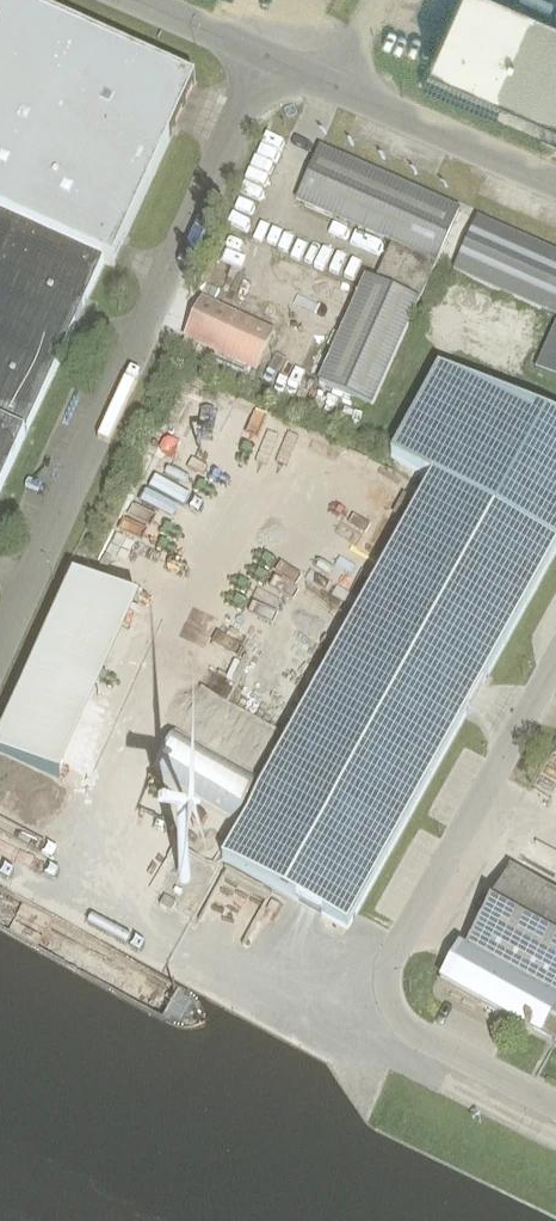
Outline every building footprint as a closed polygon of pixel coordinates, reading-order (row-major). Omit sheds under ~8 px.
[(103,260),(112,264),(195,81),(16,0),(0,0),(0,488),(103,260)] [(514,0),(458,0),(429,67),(555,123),(555,19),(514,0)] [(480,219),(460,210),(319,148),(295,201),(391,244),(374,282),(365,279),(318,384),(336,392),(372,408),(436,263),(456,273),(480,219)] [(480,219),(456,273),(555,317),(555,253),(480,219)] [(272,333),(202,301),(186,337),(256,369),(272,333)] [(535,370),(555,380),(555,322),(535,370)] [(347,929),(555,551),(555,422),(439,370),(397,446),(391,457),(432,479),(222,860),(347,929)] [(73,580),(0,742),(0,756),(60,784),(139,609),(73,580)] [(177,731),(157,773),(241,815),(262,773),(177,731)] [(510,871),(466,951),(459,947),(438,983),(540,1041),(543,1035),(555,1042),(555,897),(510,871)]
